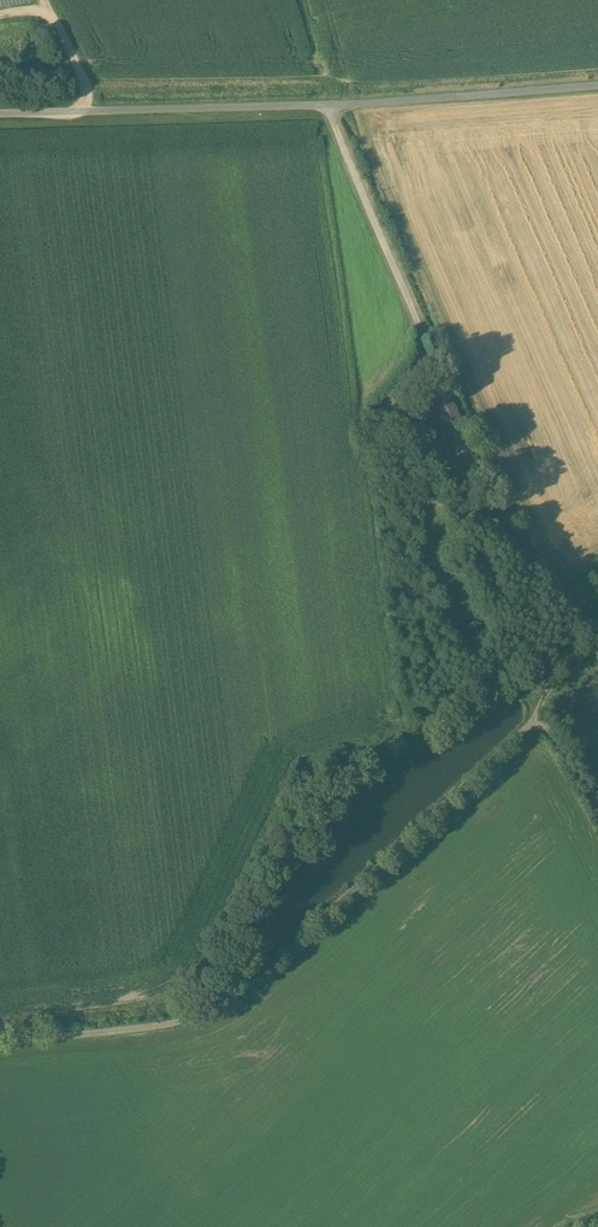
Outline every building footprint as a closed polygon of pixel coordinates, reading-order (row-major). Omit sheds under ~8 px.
[(453,405),(440,410),(444,419),(440,420),(446,436),(462,429),(453,405)]
